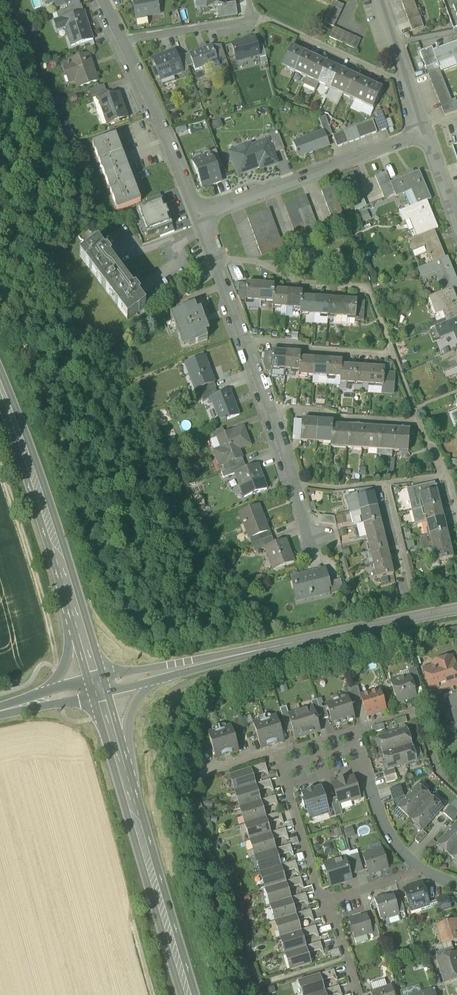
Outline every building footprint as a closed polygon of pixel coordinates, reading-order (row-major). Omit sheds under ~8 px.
[(56,9),(66,6),(65,4),(67,2),(66,0),(59,0),(53,2),(56,9)] [(65,4),(66,6),(67,10),(81,6),(79,0),(71,0),(67,2),(65,4)] [(136,19),(147,17),(146,14),(159,12),(157,0),(135,0),(132,0),(136,19)] [(333,1),(331,7),(341,11),(344,6),(337,3),(334,2),(333,1)] [(404,11),(416,6),(414,1),(402,5),(404,11)] [(225,5),(217,6),(219,19),(237,16),(235,4),(225,5)] [(57,13),(59,20),(65,18),(82,13),(83,12),(81,6),(67,10),(57,13)] [(404,11),(406,16),(418,12),(416,6),(404,11)] [(331,7),(329,12),(339,17),(341,11),(331,7)] [(329,12),(326,18),(336,22),(339,17),(329,12)] [(406,16),(408,22),(420,18),(418,12),(406,16)] [(82,13),(65,18),(68,28),(70,35),(68,36),(68,37),(71,47),(93,40),(89,29),(87,30),(82,13)] [(148,25),(147,17),(136,19),(138,27),(148,25)] [(57,31),(68,28),(65,18),(59,20),(54,21),(57,31)] [(334,28),(336,22),(326,18),(323,23),(334,28)] [(424,29),(420,18),(408,22),(413,33),(424,29)] [(36,24),(26,27),(28,33),(28,35),(39,31),(36,24)] [(20,35),(28,33),(26,27),(25,27),(18,29),(20,35)] [(60,40),(68,37),(68,36),(70,35),(68,28),(57,31),(60,40)] [(339,30),(334,28),(329,38),(334,41),(339,30)] [(345,33),(339,30),(334,41),(340,43),(345,33)] [(350,35),(345,33),(340,43),(345,46),(350,35)] [(355,38),(350,35),(345,46),(351,48),(355,38)] [(361,40),(355,38),(351,48),(356,51),(361,40)] [(255,39),(232,45),(236,62),(259,56),(257,47),(255,39)] [(433,51),(432,51),(438,65),(454,59),(456,67),(456,66),(456,42),(433,51)] [(218,62),(217,61),(213,50),(212,46),(189,54),(193,66),(195,71),(203,68),(206,77),(222,71),(220,66),(218,62)] [(263,46),(257,47),(259,56),(262,65),(268,63),(263,46)] [(226,58),(225,58),(222,47),(215,49),(219,61),(226,58)] [(290,68),(289,71),(294,73),(295,71),(303,55),(298,53),(299,51),(291,47),(283,65),(290,68)] [(440,71),(438,65),(432,51),(433,51),(432,48),(420,52),(422,60),(423,59),(425,66),(428,75),(440,71)] [(152,59),(159,77),(172,72),(174,77),(183,73),(177,57),(175,51),(152,59)] [(301,76),(306,79),(315,61),(310,59),(311,56),(304,53),(303,55),(295,71),(302,74),(301,76)] [(189,54),(184,56),(188,68),(193,66),(189,54)] [(69,61),(69,63),(73,75),(76,82),(78,88),(98,81),(89,55),(69,61)] [(183,55),(177,57),(183,73),(189,71),(188,68),(184,56),(183,55)] [(315,61),(306,79),(318,84),(319,82),(327,66),(322,64),(323,62),(316,59),(315,61)] [(438,65),(440,71),(441,72),(456,67),(454,59),(438,65)] [(67,77),(73,75),(69,63),(63,65),(67,77)] [(328,64),(327,66),(319,82),(326,85),(325,87),(330,90),(331,87),(339,72),(334,70),(335,68),(328,64)] [(340,70),(339,72),(331,87),(338,90),(337,93),(342,95),(343,93),(351,77),(346,75),(347,73),(340,70)] [(428,75),(430,81),(442,76),(441,72),(440,71),(428,75)] [(174,77),(172,72),(159,77),(161,82),(163,86),(175,81),(174,77)] [(69,85),(76,82),(73,75),(67,77),(69,85)] [(352,75),(351,77),(343,93),(350,96),(349,98),(354,101),(363,83),(358,81),(359,79),(352,75)] [(444,82),(442,76),(430,81),(433,86),(444,82)] [(316,90),(318,84),(306,79),(304,85),(316,90)] [(364,81),(363,83),(354,101),(363,105),(373,109),(382,89),(364,81)] [(446,87),(444,82),(433,86),(435,92),(446,87)] [(325,87),(318,84),(316,90),(328,95),(330,90),(325,87)] [(90,91),(92,97),(106,92),(104,86),(90,91)] [(448,93),(446,87),(435,92),(437,97),(448,93)] [(330,90),(328,95),(326,100),(338,105),(342,95),(337,93),(330,90)] [(108,97),(106,92),(92,97),(96,108),(97,107),(101,106),(99,100),(108,97)] [(451,98),(448,93),(437,97),(439,103),(451,98)] [(106,112),(110,124),(127,118),(119,94),(108,97),(99,100),(101,106),(104,113),(106,112)] [(453,104),(451,98),(439,103),(441,109),(453,104)] [(174,110),(170,101),(164,103),(168,113),(174,110)] [(360,112),(363,105),(354,101),(351,108),(360,112)] [(453,104),(441,109),(444,116),(456,111),(456,103),(453,104)] [(363,105),(360,112),(364,110),(371,113),(373,109),(363,105)] [(104,113),(101,106),(97,107),(104,126),(110,124),(106,112),(104,113)] [(326,138),(332,136),(325,117),(319,119),(323,132),(324,132),(326,138)] [(375,120),(379,132),(388,129),(385,121),(383,117),(375,120)] [(385,121),(388,129),(394,127),(391,119),(385,121)] [(221,120),(211,123),(213,131),(223,127),(221,120)] [(373,121),(367,124),(371,135),(377,133),(373,121)] [(367,124),(361,126),(365,137),(371,135),(367,124)] [(361,126),(355,128),(360,139),(365,137),(361,126)] [(355,128),(350,130),(354,141),(360,139),(355,128)] [(74,137),(71,130),(65,132),(68,139),(74,137)] [(350,130),(344,132),(348,143),(354,141),(350,130)] [(298,155),(299,158),(329,147),(326,138),(324,132),(323,132),(294,143),(297,153),(296,153),(297,156),(298,155)] [(344,132),(339,134),(343,145),(348,143),(344,132)] [(278,133),(267,138),(269,142),(273,155),(284,150),(278,133)] [(337,148),(343,145),(339,134),(333,136),(337,148)] [(93,145),(118,211),(141,203),(116,137),(93,145)] [(235,151),(230,153),(238,175),(260,167),(261,170),(277,164),(273,155),(269,142),(251,149),(250,146),(245,148),(244,145),(234,149),(235,151)] [(216,150),(211,152),(212,155),(217,169),(222,167),(216,150)] [(204,158),(193,162),(203,188),(221,181),(217,169),(212,155),(211,155),(204,158)] [(414,190),(420,204),(426,202),(431,200),(419,172),(391,183),(391,184),(393,189),(395,195),(396,197),(405,194),(412,191),(414,190)] [(375,177),(377,183),(388,178),(386,173),(375,177)] [(342,179),(346,189),(357,184),(353,174),(342,179)] [(377,183),(380,188),(391,184),(391,183),(388,178),(377,183)] [(346,189),(349,194),(360,190),(358,184),(346,189)] [(380,188),(382,194),(393,189),(391,184),(380,188)] [(321,191),(323,197),(335,193),(332,187),(321,191)] [(395,195),(393,189),(382,194),(384,199),(395,195)] [(362,195),(360,190),(349,194),(351,200),(362,195)] [(414,190),(412,191),(417,205),(420,204),(414,190)] [(412,191),(405,194),(410,208),(417,205),(412,191)] [(323,197),(325,202),(337,198),(335,193),(323,197)] [(148,206),(162,201),(160,195),(146,200),(148,206)] [(364,201),(362,195),(351,200),(353,205),(364,201)] [(295,201),(297,207),(308,202),(306,197),(295,201)] [(325,202),(327,208),(339,204),(337,198),(325,202)] [(172,227),(162,201),(148,206),(138,210),(138,211),(139,210),(149,235),(147,235),(148,236),(158,232),(172,227)] [(284,205),(286,211),(297,207),(295,201),(284,205)] [(367,207),(364,201),(353,205),(355,211),(367,207)] [(310,208),(308,202),(297,207),(299,212),(310,208)] [(438,229),(426,202),(420,204),(417,205),(410,208),(399,213),(403,223),(405,222),(412,219),(416,229),(420,237),(430,232),(434,231),(438,229)] [(327,208),(329,213),(341,209),(339,204),(327,208)] [(286,211),(288,216),(299,212),(297,207),(286,211)] [(312,214),(310,208),(299,212),(301,218),(312,214)] [(329,213),(331,219),(343,215),(341,209),(329,213)] [(138,211),(138,210),(136,211),(146,237),(148,236),(147,235),(149,235),(139,210),(138,211)] [(258,214),(261,220),(271,216),(269,210),(258,214)] [(371,220),(367,211),(361,214),(364,222),(371,220)] [(288,216),(290,222),(301,218),(299,212),(288,216)] [(247,218),(250,224),(261,220),(258,214),(247,218)] [(314,219),(312,214),(301,218),(303,223),(314,219)] [(331,219),(334,224),(345,220),(343,215),(331,219)] [(273,222),(271,216),(261,220),(263,226),(273,222)] [(290,222),(293,227),(303,223),(301,218),(290,222)] [(316,224),(314,219),(303,223),(306,229),(316,224)] [(414,230),(416,229),(412,219),(405,222),(409,232),(414,230)] [(250,224),(252,230),(263,226),(261,220),(250,224)] [(347,226),(345,220),(334,224),(336,230),(347,226)] [(275,227),(273,222),(263,226),(265,231),(275,227)] [(293,227),(295,233),(306,229),(303,223),(293,227)] [(318,230),(316,224),(306,229),(308,234),(318,230)] [(252,230),(254,235),(265,231),(263,226),(252,230)] [(174,232),(172,227),(158,232),(160,238),(174,232)] [(278,233),(275,227),(265,231),(267,237),(278,233)] [(295,233),(297,238),(308,234),(306,229),(295,233)] [(321,236),(318,230),(308,234),(310,240),(321,236)] [(254,235),(256,241),(267,237),(265,231),(254,235)] [(409,246),(411,251),(423,246),(427,254),(428,258),(431,257),(433,263),(445,259),(437,240),(434,242),(430,232),(420,237),(417,238),(407,242),(408,244),(407,245),(408,246),(409,246)] [(280,238),(278,233),(267,237),(269,242),(280,238)] [(310,240),(308,234),(297,238),(299,244),(310,240)] [(256,241),(258,246),(269,242),(267,237),(256,241)] [(282,244),(280,238),(269,242),(271,248),(282,244)] [(79,256),(127,321),(146,307),(139,297),(140,296),(135,289),(134,290),(110,259),(111,258),(107,251),(105,252),(98,242),(79,256)] [(258,246),(260,252),(271,248),(269,242),(258,246)] [(284,250),(282,244),(271,248),(273,254),(284,250)] [(414,259),(427,254),(423,246),(411,251),(414,259)] [(273,254),(271,248),(260,252),(262,258),(273,254)] [(445,259),(433,263),(423,268),(428,278),(435,275),(437,280),(442,292),(452,288),(456,286),(456,281),(454,273),(452,273),(447,259),(448,258),(445,259)] [(373,272),(370,262),(363,265),(366,274),(373,272)] [(424,286),(437,280),(435,275),(428,278),(423,268),(418,270),(424,286)] [(240,301),(245,301),(246,284),(238,284),(238,296),(240,301)] [(250,301),(259,302),(260,285),(246,284),(245,301),(250,301)] [(274,286),(260,285),(259,302),(269,302),(273,303),(274,291),(274,286)] [(452,288),(442,292),(429,298),(433,307),(439,304),(443,312),(447,323),(456,319),(456,300),(455,296),(453,297),(451,290),(453,289),(452,288)] [(288,292),(274,291),(273,303),(273,308),(277,308),(287,309),(288,292)] [(302,293),(288,292),(287,309),(293,309),(301,310),(302,298),(302,293)] [(194,306),(195,308),(206,304),(203,298),(192,302),(193,306),(194,306)] [(315,299),(302,298),(301,310),(300,315),(306,316),(314,316),(315,299)] [(329,300),(315,299),(314,316),(328,317),(329,300)] [(343,301),(329,300),(328,317),(334,317),(342,318),(343,301)] [(249,309),(259,310),(259,302),(250,301),(249,309)] [(357,302),(343,301),(342,318),(349,318),(355,318),(356,318),(357,302)] [(269,302),(259,302),(259,310),(268,311),(269,302)] [(355,322),(364,322),(365,302),(357,302),(356,318),(355,318),(355,322)] [(439,304),(433,307),(436,315),(443,312),(439,304)] [(188,346),(189,347),(207,340),(205,334),(209,332),(200,310),(196,312),(195,308),(194,306),(193,306),(191,307),(192,310),(177,315),(176,316),(177,319),(172,321),(177,333),(177,335),(180,334),(183,342),(186,341),(188,346)] [(176,312),(177,315),(192,310),(191,307),(176,312)] [(276,317),(286,317),(287,309),(277,308),(276,317)] [(314,325),(314,316),(306,316),(306,325),(314,325)] [(328,317),(314,316),(314,325),(328,325),(328,317)] [(333,326),(341,326),(342,318),(334,317),(333,326)] [(447,323),(440,326),(444,335),(456,331),(456,334),(456,319),(447,323)] [(167,323),(171,335),(177,333),(172,321),(167,323)] [(456,343),(456,334),(456,331),(444,335),(440,326),(435,328),(439,339),(453,334),(456,343)] [(180,334),(177,335),(182,348),(188,346),(186,341),(183,342),(180,334)] [(438,359),(442,368),(454,363),(456,369),(456,351),(438,359)] [(271,369),(285,370),(286,353),(272,352),(272,354),(271,369)] [(271,371),(271,369),(272,354),(264,353),(264,366),(266,371),(271,371)] [(300,354),(286,353),(285,370),(291,370),(299,371),(300,359),(300,354)] [(190,376),(196,390),(202,388),(213,384),(213,383),(203,357),(189,363),(193,375),(190,376)] [(314,360),(300,359),(299,371),(299,376),(313,377),(314,360)] [(430,368),(438,365),(436,359),(428,363),(430,368)] [(328,361),(314,360),(313,377),(327,377),(328,361)] [(342,361),(328,361),(327,377),(341,378),(342,367),(342,361)] [(387,363),(384,374),(389,375),(392,365),(387,363)] [(401,366),(403,373),(410,370),(407,363),(401,366)] [(442,368),(446,380),(456,375),(456,369),(454,363),(442,368)] [(356,368),(342,367),(341,378),(341,384),(355,384),(356,368)] [(369,369),(356,368),(355,384),(368,385),(369,369)] [(285,370),(271,369),(271,371),(271,376),(285,377),(285,370)] [(368,385),(382,386),(383,369),(369,369),(368,385)] [(383,369),(382,386),(382,394),(393,395),(394,375),(389,375),(384,374),(384,369),(383,369)] [(326,386),(327,377),(313,377),(312,385),(326,386)] [(327,377),(326,386),(340,387),(341,384),(341,378),(327,377)] [(202,388),(204,393),(215,389),(213,384),(202,388)] [(368,385),(355,384),(354,392),(368,392),(368,385)] [(382,386),(368,385),(368,392),(368,395),(382,395),(382,394),(382,386)] [(217,395),(215,389),(204,393),(200,395),(202,401),(211,398),(210,397),(217,395)] [(215,404),(222,423),(225,421),(239,416),(235,406),(234,406),(231,398),(232,398),(229,390),(217,395),(210,397),(211,398),(213,405),(215,404)] [(178,393),(168,396),(171,403),(180,399),(178,393)] [(215,404),(213,405),(220,424),(222,423),(215,404)] [(301,441),(302,420),(294,420),(293,440),(301,441)] [(308,437),(316,438),(317,421),(302,420),(301,441),(308,441),(308,437)] [(333,422),(317,421),(316,438),(316,442),(323,442),(323,438),(332,439),(333,426),(333,422)] [(348,427),(333,426),(332,439),(331,443),(331,447),(338,447),(338,443),(347,444),(348,427)] [(363,428),(348,427),(347,444),(347,448),(353,448),(353,444),(362,445),(363,428)] [(243,428),(232,432),(237,448),(248,444),(243,428)] [(378,429),(363,428),(362,445),(362,449),(369,449),(369,445),(377,446),(378,429)] [(211,433),(213,440),(217,438),(224,435),(222,429),(211,433)] [(394,430),(378,429),(377,446),(377,450),(384,450),(384,446),(393,447),(394,430)] [(409,431),(394,430),(393,447),(392,451),(399,451),(399,447),(408,447),(409,431)] [(217,438),(221,449),(226,463),(227,464),(231,463),(242,459),(237,448),(232,432),(224,435),(217,438)] [(174,438),(167,440),(170,448),(177,445),(174,438)] [(210,441),(214,452),(221,449),(217,438),(213,440),(210,441)] [(222,465),(226,463),(221,449),(214,452),(212,453),(218,468),(222,466),(222,465)] [(231,463),(233,468),(243,464),(242,459),(231,463)] [(222,466),(224,471),(233,468),(231,463),(227,464),(226,463),(222,465),(222,466)] [(246,470),(243,464),(233,468),(235,474),(238,473),(246,470)] [(240,488),(244,498),(267,490),(263,481),(259,471),(260,471),(258,466),(246,470),(238,473),(243,488),(240,488)] [(235,474),(233,468),(224,471),(221,472),(223,478),(235,474)] [(413,511),(423,508),(420,495),(436,491),(434,483),(408,490),(413,511)] [(357,495),(358,498),(373,494),(372,488),(355,490),(357,495)] [(437,491),(436,491),(420,495),(423,508),(440,504),(437,491)] [(357,498),(361,512),(377,508),(373,494),(358,498),(357,498)] [(347,498),(351,514),(361,512),(357,498),(358,498),(357,495),(347,498)] [(440,504),(423,508),(427,522),(443,518),(440,504)] [(246,523),(252,538),(257,536),(268,531),(258,506),(239,513),(244,524),(246,523)] [(380,521),(377,508),(361,512),(364,525),(380,521)] [(417,524),(427,522),(423,508),(413,511),(417,524)] [(364,525),(361,512),(351,514),(353,524),(354,528),(364,525)] [(345,515),(347,523),(347,525),(353,524),(351,514),(345,515)] [(347,523),(345,515),(334,518),(336,526),(347,523)] [(322,524),(336,526),(334,518),(334,517),(323,516),(322,524)] [(446,531),(443,518),(427,522),(430,535),(446,531)] [(383,534),(380,521),(364,525),(367,538),(383,534)] [(367,538),(364,525),(354,528),(357,541),(367,538)] [(411,538),(409,530),(403,531),(405,539),(411,538)] [(257,536),(259,542),(272,537),(270,531),(268,531),(257,536)] [(446,531),(430,535),(433,549),(450,545),(446,531)] [(387,548),(383,534),(367,538),(370,552),(387,548)] [(428,550),(433,549),(430,535),(420,538),(424,551),(428,550)] [(252,545),(259,542),(257,536),(252,538),(249,539),(252,545)] [(275,544),(272,537),(259,542),(262,549),(265,548),(268,547),(275,544)] [(269,560),(274,570),(294,562),(290,552),(289,552),(285,540),(275,544),(268,547),(272,559),(269,560)] [(413,541),(406,542),(408,549),(415,548),(413,541)] [(255,552),(262,549),(259,542),(252,545),(255,552)] [(433,549),(434,553),(437,562),(438,562),(453,558),(450,545),(433,549)] [(348,548),(342,550),(343,556),(350,555),(348,548)] [(390,561),(387,548),(370,552),(372,559),(373,565),(390,561)] [(372,559),(370,552),(362,554),(364,561),(372,559)] [(440,566),(438,562),(437,562),(434,553),(429,555),(432,568),(440,566)] [(393,575),(390,561),(373,565),(376,579),(380,578),(387,577),(393,575)] [(312,594),(312,597),(330,593),(328,585),(330,584),(329,583),(326,571),(292,579),(294,588),(297,588),(299,597),(312,594)] [(451,575),(446,573),(442,579),(447,582),(451,575)] [(387,577),(380,578),(382,586),(389,584),(387,577)] [(341,580),(329,583),(330,584),(328,585),(330,593),(330,595),(344,592),(341,580)] [(297,588),(294,588),(297,601),(312,597),(312,594),(299,597),(297,588)] [(244,591),(238,594),(243,603),(249,600),(244,591)] [(406,655),(402,662),(408,666),(412,659),(406,655)] [(430,692),(452,685),(451,682),(456,680),(456,671),(454,661),(452,656),(442,659),(444,663),(432,666),(423,669),(430,692)] [(410,677),(414,688),(421,686),(416,669),(408,671),(409,677),(410,677)] [(391,683),(397,703),(416,697),(414,688),(410,677),(409,677),(409,679),(403,681),(402,679),(391,683)] [(288,692),(285,683),(279,685),(281,694),(288,692)] [(360,696),(359,690),(357,686),(351,688),(352,692),(355,702),(362,700),(360,696)] [(258,700),(256,692),(249,694),(251,702),(258,700)] [(355,703),(355,702),(352,692),(346,694),(347,696),(349,705),(355,703)] [(386,711),(380,693),(373,695),(372,693),(360,696),(362,700),(367,717),(386,711)] [(327,707),(333,727),(354,720),(349,705),(347,696),(338,699),(339,703),(327,707)] [(456,724),(456,697),(448,699),(456,724)] [(316,718),(321,716),(319,709),(317,701),(311,702),(313,708),(316,718)] [(280,709),(285,726),(291,725),(288,716),(289,716),(286,707),(280,709)] [(324,708),(319,709),(321,716),(323,720),(328,718),(325,707),(324,708)] [(313,708),(301,712),(308,735),(320,731),(316,718),(313,708)] [(295,739),(308,735),(301,712),(289,716),(288,716),(291,725),(295,739)] [(253,723),(261,749),(284,742),(276,716),(270,718),(270,719),(269,720),(261,723),(259,722),(253,723)] [(394,721),(396,726),(407,723),(406,717),(394,721)] [(238,731),(244,730),(240,719),(235,721),(238,731)] [(371,728),(373,734),(385,730),(383,724),(371,728)] [(208,733),(216,759),(239,752),(231,726),(225,728),(225,729),(225,728),(224,730),(216,732),(214,732),(214,731),(208,733)] [(377,738),(388,771),(394,769),(417,762),(413,751),(406,729),(377,738)] [(413,751),(417,762),(423,760),(420,749),(413,751)] [(254,768),(256,775),(267,771),(265,765),(254,768)] [(235,791),(235,792),(255,786),(252,776),(256,775),(254,768),(230,776),(233,786),(235,785),(237,791),(235,791)] [(385,778),(396,774),(394,769),(388,771),(383,772),(385,778)] [(398,780),(396,774),(385,778),(387,784),(398,780)] [(337,798),(338,804),(339,804),(352,800),(352,802),(360,799),(353,778),(347,780),(346,778),(338,781),(339,783),(332,785),(337,798)] [(259,784),(261,791),(272,787),(270,781),(259,784)] [(259,784),(255,786),(235,792),(238,802),(240,802),(242,807),(240,808),(260,802),(257,792),(261,791),(259,784)] [(389,790),(391,796),(403,792),(401,786),(389,790)] [(406,816),(422,831),(443,809),(431,798),(418,786),(397,808),(406,816)] [(309,817),(313,819),(328,814),(329,814),(325,802),(321,787),(302,794),(304,801),(302,802),(305,812),(307,811),(309,817)] [(404,798),(403,792),(391,796),(393,801),(404,798)] [(431,798),(443,809),(448,804),(436,793),(431,798)] [(264,801),(266,807),(277,804),(275,797),(264,801)] [(337,798),(331,800),(336,817),(343,815),(339,804),(338,804),(337,798)] [(329,819),(336,817),(331,800),(325,802),(329,814),(328,814),(329,819)] [(264,801),(260,802),(240,808),(243,818),(246,818),(247,823),(245,824),(245,825),(265,818),(262,808),(266,807),(264,801)] [(444,814),(448,818),(456,809),(452,805),(444,814)] [(406,816),(397,808),(393,813),(401,821),(406,816)] [(456,809),(448,818),(452,822),(456,817),(456,810),(456,809)] [(269,817),(271,823),(282,820),(280,813),(269,817)] [(269,817),(265,818),(245,825),(248,835),(251,834),(252,839),(250,840),(250,841),(270,834),(267,825),(271,823),(269,817)] [(286,822),(288,830),(295,828),(292,820),(286,822)] [(456,863),(456,823),(437,844),(456,863)] [(352,827),(344,831),(347,839),(355,836),(352,827)] [(340,828),(333,830),(335,837),(342,835),(340,828)] [(274,833),(276,840),(287,836),(285,830),(274,833)] [(329,839),(335,837),(333,830),(327,832),(329,839)] [(414,840),(419,844),(427,835),(422,831),(414,840)] [(274,833),(270,834),(250,841),(253,851),(256,850),(257,856),(255,856),(255,857),(275,851),(272,841),(276,840),(274,833)] [(424,849),(429,853),(437,844),(432,840),(424,849)] [(371,855),(382,851),(380,843),(368,847),(371,854),(371,855)] [(330,845),(322,848),(324,853),(332,851),(330,845)] [(279,849),(281,856),(292,853),(290,846),(279,849)] [(279,849),(275,851),(255,857),(258,867),(261,866),(262,872),(260,873),(280,867),(277,857),(281,856),(279,849)] [(345,858),(351,857),(349,851),(340,853),(342,859),(345,858)] [(363,856),(369,875),(388,869),(382,851),(371,855),(371,854),(363,856)] [(358,854),(351,857),(356,874),(364,872),(358,854)] [(350,876),(356,874),(351,857),(345,858),(350,876)] [(326,870),(330,885),(341,882),(341,883),(352,880),(350,876),(345,858),(342,859),(330,863),(332,869),(326,870)] [(284,866),(286,872),(297,869),(295,862),(284,866)] [(284,866),(280,867),(260,873),(263,883),(266,883),(267,888),(265,889),(285,883),(282,873),(286,872),(284,866)] [(289,882),(291,888),(302,885),(300,879),(289,882)] [(289,882),(285,883),(265,889),(268,899),(270,899),(272,904),(270,905),(270,906),(290,899),(287,889),(291,888),(289,882)] [(404,890),(409,908),(417,906),(418,908),(419,908),(429,904),(429,903),(423,884),(404,890)] [(294,898),(296,904),(307,901),(305,895),(294,898)] [(393,896),(389,897),(394,900),(397,907),(402,905),(399,895),(393,897),(393,896)] [(374,899),(380,919),(388,917),(389,919),(399,916),(399,914),(397,907),(394,900),(389,897),(386,898),(386,896),(374,899)] [(438,907),(440,912),(451,908),(448,897),(436,900),(436,901),(438,907)] [(294,898),(290,899),(270,906),(274,916),(276,915),(277,920),(275,921),(275,922),(295,915),(292,906),(296,904),(294,898)] [(419,908),(420,912),(438,907),(436,901),(429,903),(429,904),(419,908)] [(420,912),(419,908),(418,908),(417,906),(409,908),(410,910),(412,915),(420,912)] [(299,914),(301,921),(312,917),(310,911),(299,914)] [(299,914),(295,915),(275,922),(278,932),(281,931),(283,937),(280,937),(280,938),(300,932),(297,922),(301,921),(299,914)] [(353,933),(354,939),(355,938),(357,945),(369,942),(367,935),(372,933),(370,927),(367,915),(349,921),(350,926),(348,927),(350,934),(353,933)] [(443,945),(451,942),(456,940),(456,923),(456,920),(439,926),(442,937),(441,937),(443,945)] [(372,933),(374,939),(380,937),(376,925),(370,927),(372,933)] [(304,930),(306,937),(317,933),(315,927),(304,930)] [(304,930),(300,932),(280,938),(284,948),(286,947),(287,953),(285,954),(305,948),(302,938),(306,937),(304,930)] [(438,946),(440,952),(453,948),(451,942),(443,945),(438,946)] [(309,947),(311,953),(322,950),(320,943),(309,947)] [(309,947),(305,948),(285,954),(288,964),(291,963),(293,969),(290,970),(290,971),(311,965),(307,954),(311,953),(309,947)] [(453,948),(440,952),(436,954),(438,959),(454,954),(453,948)] [(340,956),(338,949),(330,951),(332,959),(340,956)] [(445,983),(456,979),(456,954),(454,954),(438,959),(445,983)] [(323,974),(325,981),(336,977),(334,971),(323,974)] [(303,994),(314,994),(324,992),(321,982),(325,981),(323,974),(299,982),(303,994)] [(441,984),(439,976),(433,978),(436,986),(441,984)] [(370,984),(372,991),(387,987),(384,979),(370,984)] [(372,994),(394,994),(391,985),(387,987),(372,991),(371,992),(372,994)] [(401,994),(417,994),(421,994),(419,986),(400,991),(401,994)]
